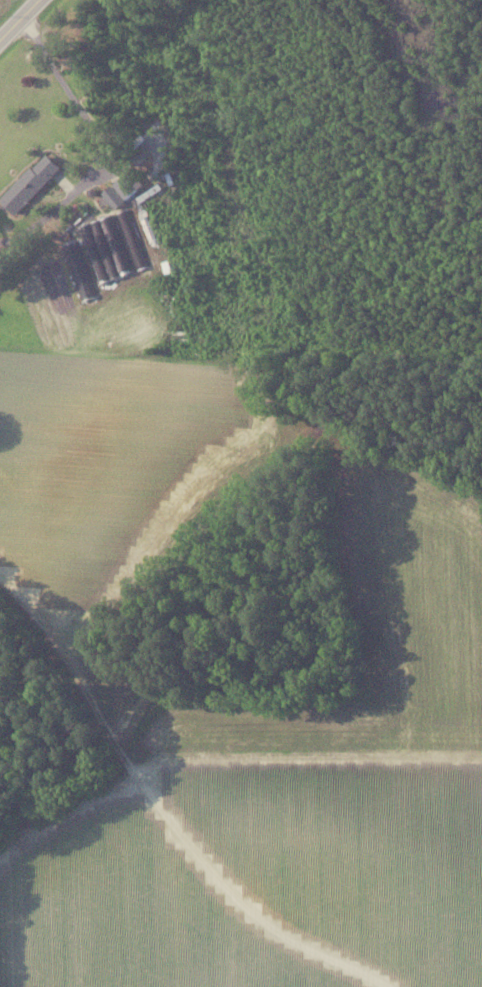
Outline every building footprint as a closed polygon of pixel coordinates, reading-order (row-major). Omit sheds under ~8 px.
[(0,200),(16,215),(62,167),(46,152),(0,200)] [(116,183),(128,198),(147,183),(134,168),(116,183)] [(104,192),(117,209),(126,202),(113,184),(104,192)] [(118,211),(129,207),(150,264),(138,268),(118,211)] [(103,218),(114,213),(135,270),(124,274),(103,218)] [(142,218),(150,241),(158,238),(150,215),(142,218)] [(92,221),(103,218),(124,274),(113,279),(92,221)] [(82,225),(103,283),(113,279),(92,221),(82,225)] [(79,238),(100,294),(83,301),(61,245),(79,238)]
